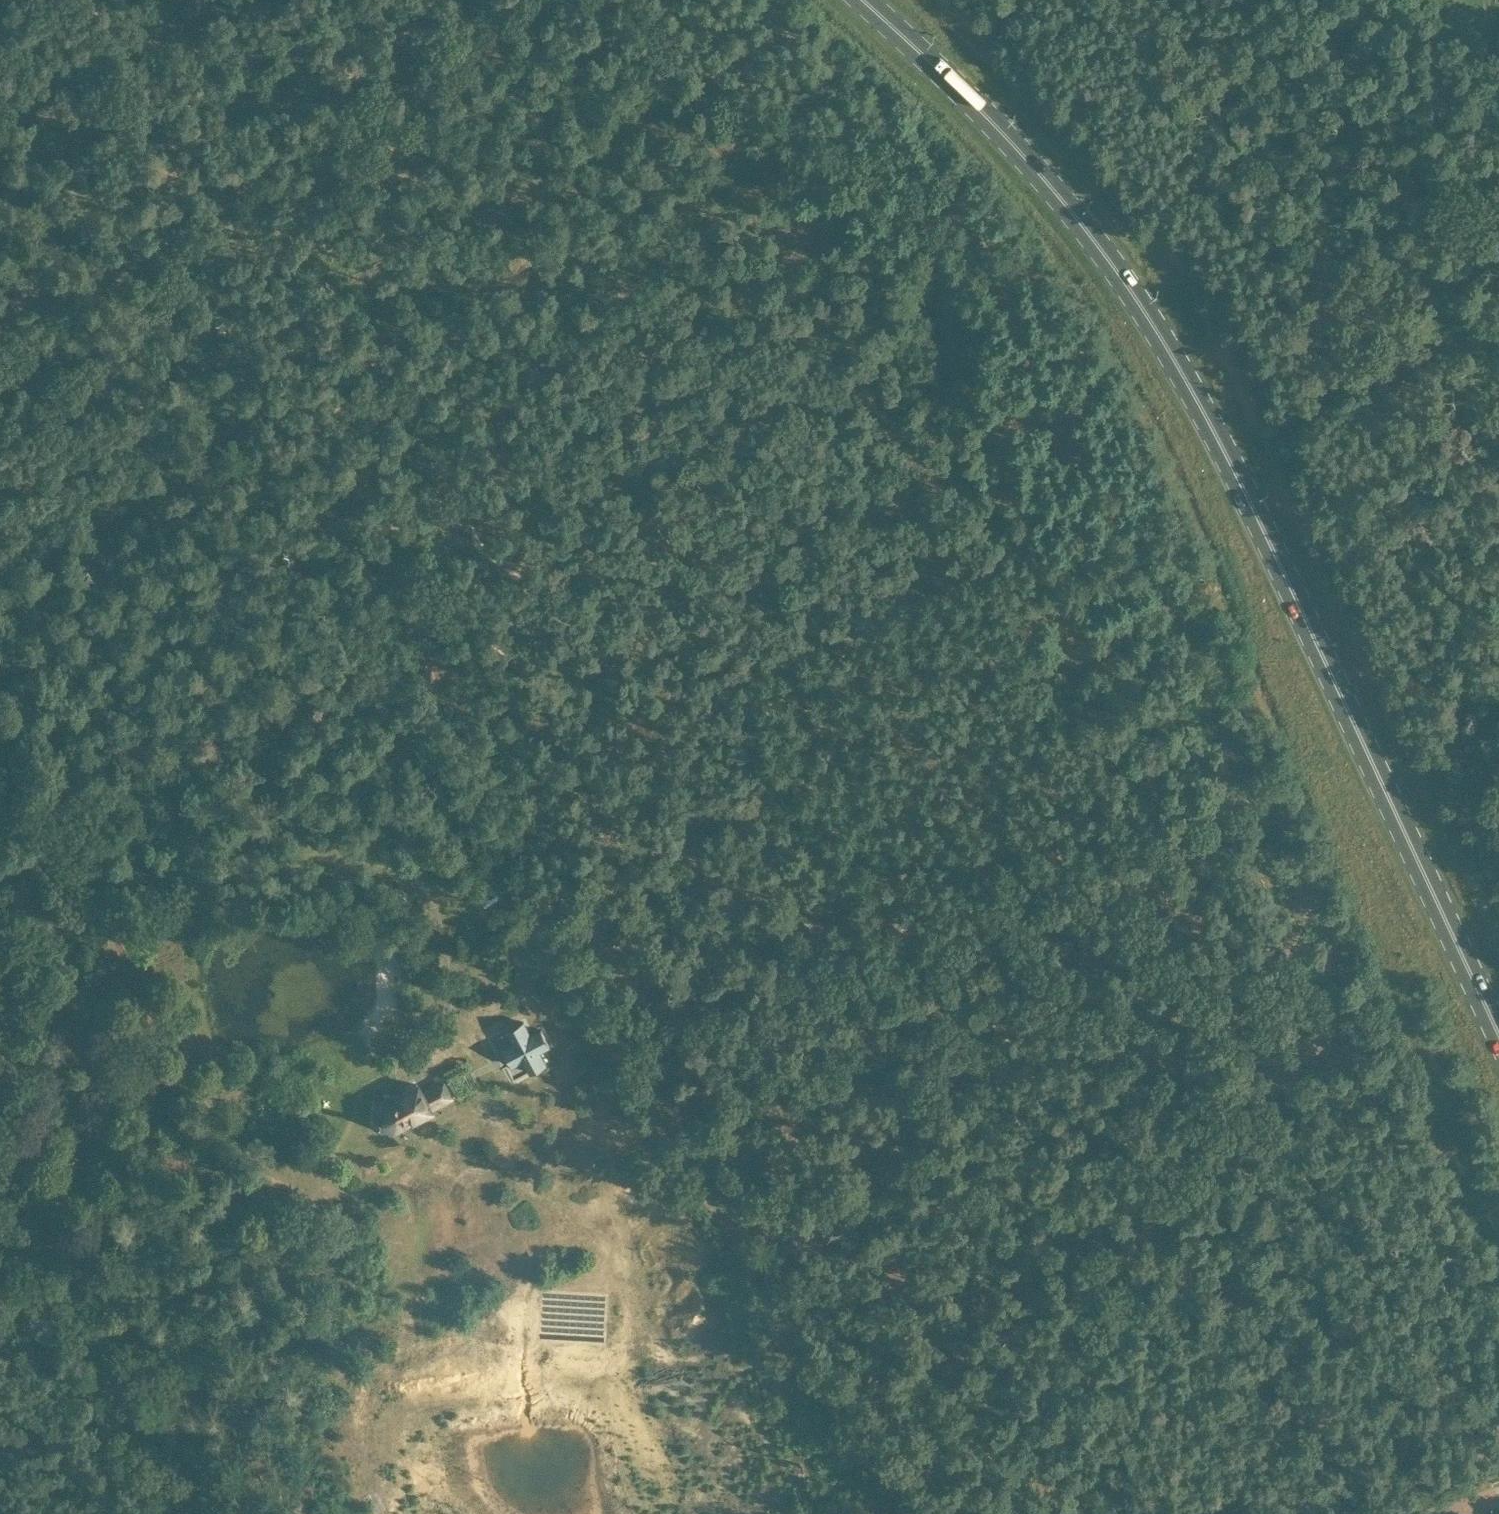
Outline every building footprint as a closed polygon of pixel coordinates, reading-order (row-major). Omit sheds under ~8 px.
[(508,1029),(515,1043),(509,1046),(517,1062),(524,1058),(531,1072),(546,1064),(539,1050),(550,1044),(542,1029),(531,1034),(524,1021),(508,1029)] [(411,1121),(431,1110),(454,1098),(443,1078),(420,1090),(417,1083),(396,1094),(399,1098),(376,1110),(375,1120),(373,1122),(375,1124),(377,1123),(389,1130),(398,1126),(398,1127),(400,1126),(397,1122),(408,1116),(411,1121)]
